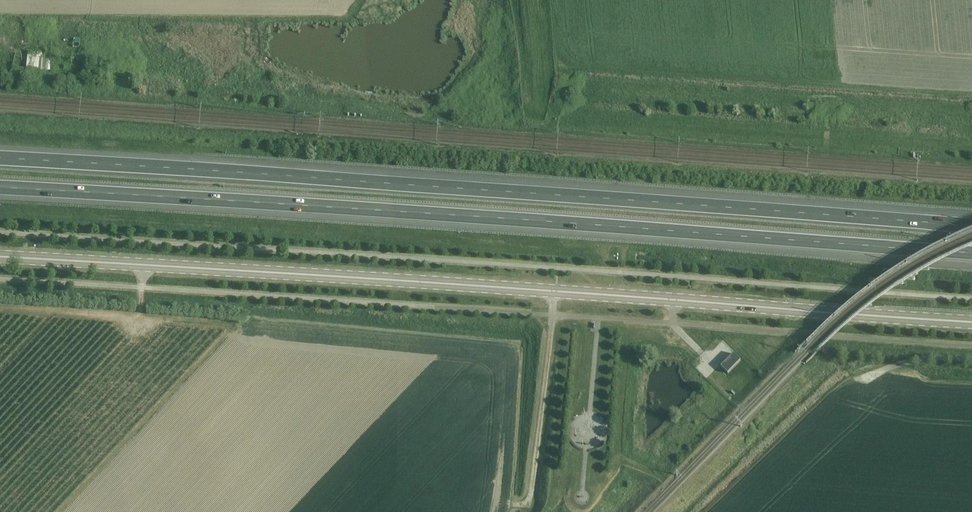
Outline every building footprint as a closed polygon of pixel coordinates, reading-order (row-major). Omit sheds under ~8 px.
[(27,51),(26,70),(40,71),(40,69),(49,70),(50,59),(41,58),(41,52),(27,51)] [(728,374),(741,361),(734,354),(733,354),(721,367),(728,374)]
